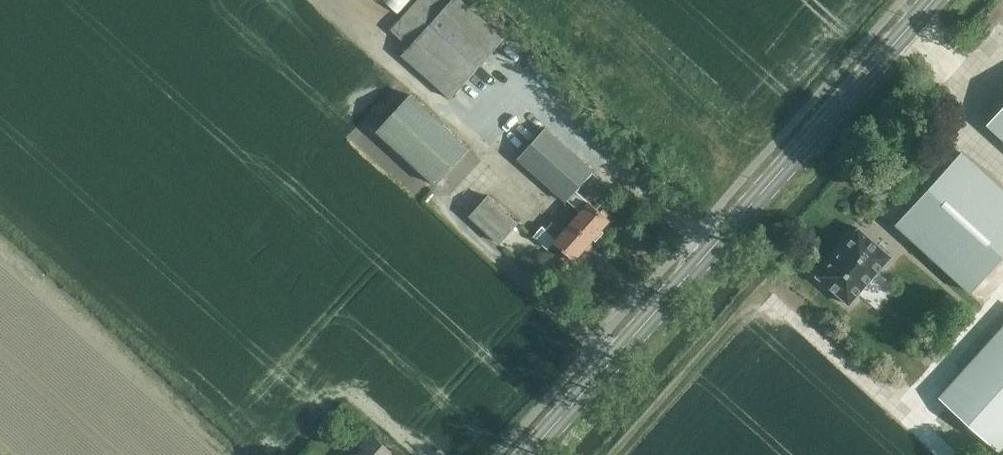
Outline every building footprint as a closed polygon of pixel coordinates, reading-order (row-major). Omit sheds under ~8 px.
[(399,13),(411,0),(385,0),(399,13)] [(411,48),(404,56),(452,99),(505,39),(462,0),(416,0),(390,30),(411,48)] [(377,130),(437,184),(470,148),(410,94),(377,130)] [(988,126),(1002,140),(1002,109),(988,126)] [(595,171),(578,156),(584,149),(566,132),(560,140),(547,128),(520,159),(566,201),(568,200),(582,213),(573,222),(593,239),(594,238),(597,241),(605,232),(602,229),(610,220),(590,201),(589,203),(576,191),(595,171)] [(1002,269),(1002,190),(963,154),(898,226),(977,297),(1002,269)] [(519,223),(488,195),(470,214),(501,243),(519,223)] [(556,241),(564,249),(561,253),(569,260),(573,256),(575,259),(593,239),(573,222),(568,228),(555,220),(548,229),(558,239),(556,241)] [(849,304),(891,256),(859,228),(817,276),(849,304)] [(1002,448),(1002,328),(940,398),(1000,452),(1002,448)] [(392,451),(372,434),(361,447),(365,450),(361,454),(389,454),(392,451)]
